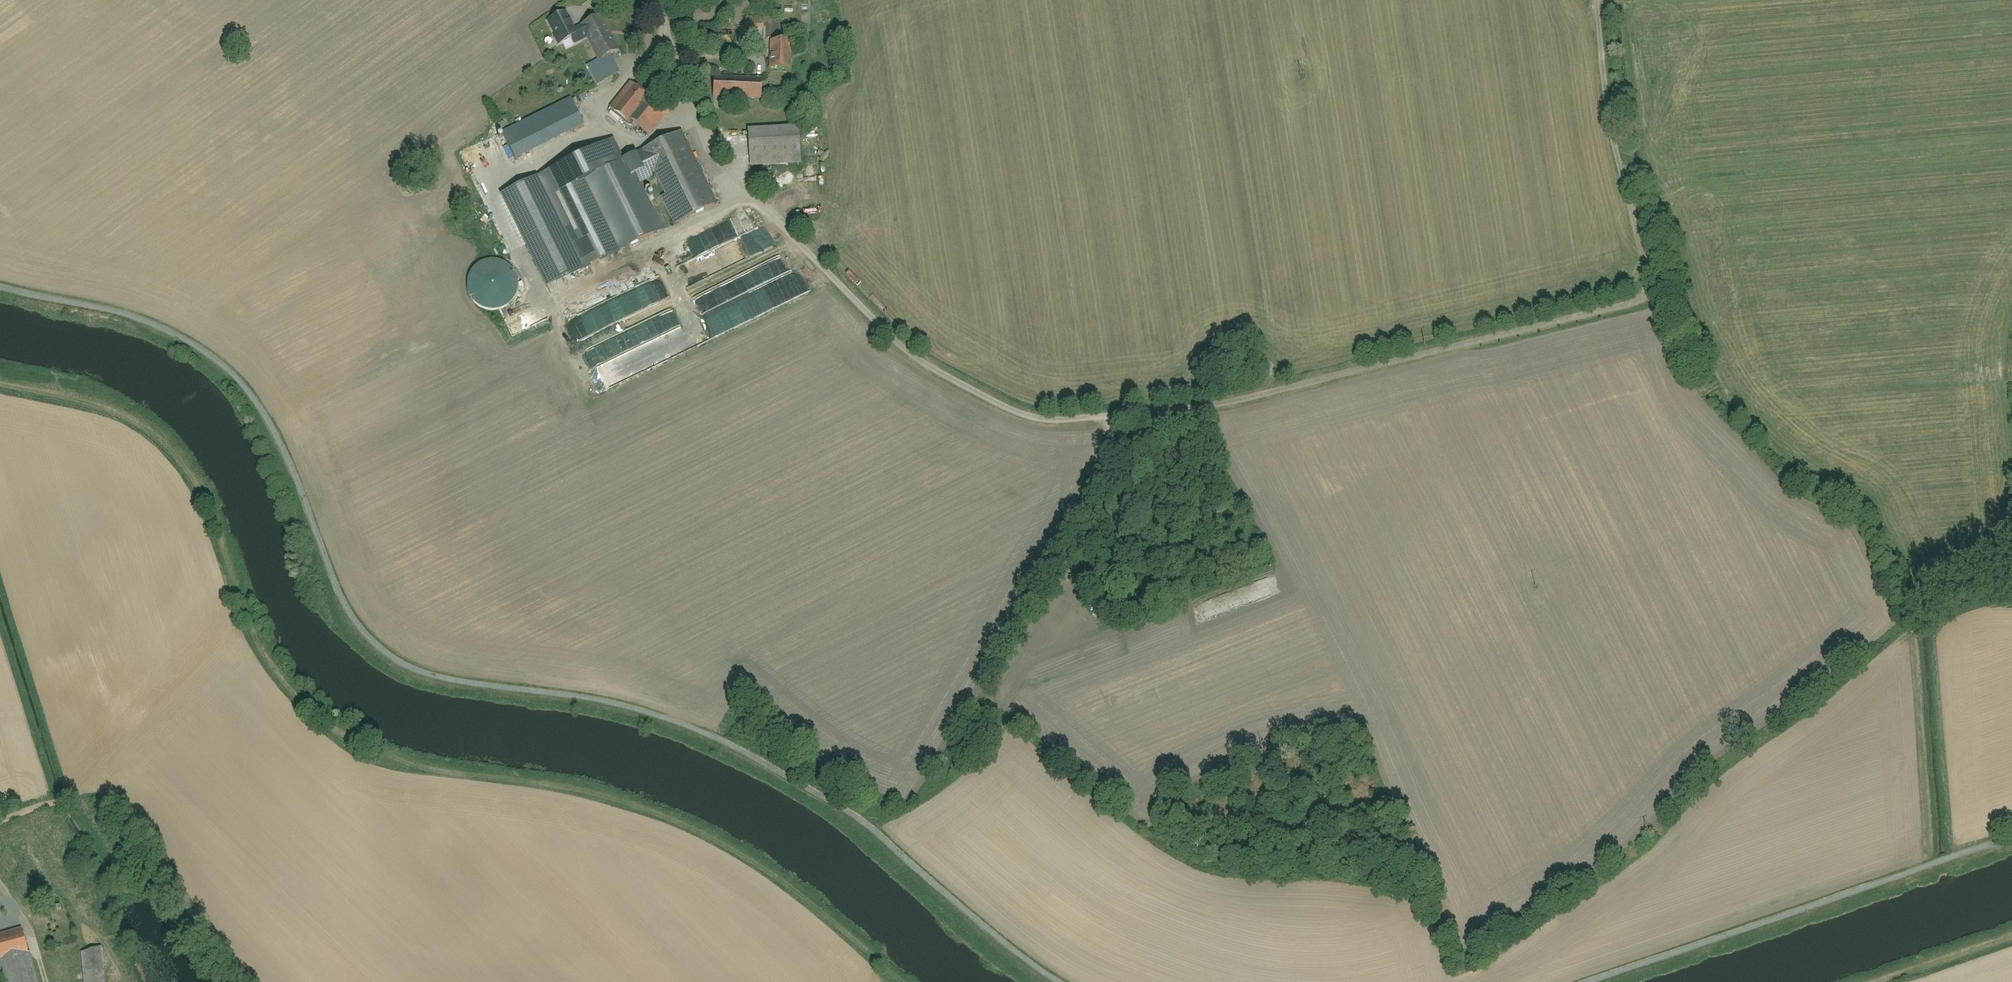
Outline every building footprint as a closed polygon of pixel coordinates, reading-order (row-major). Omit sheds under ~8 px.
[(744,19),(744,28),(762,27),(762,18),(744,19)] [(616,73),(589,20),(577,26),(597,63),(588,68),(596,84),(616,73)] [(771,42),(770,71),(792,71),(793,42),(771,42)] [(713,79),(712,99),(762,101),(762,81),(713,79)] [(629,83),(609,110),(649,138),(669,111),(629,83)] [(502,133),(516,160),(584,127),(570,99),(502,133)] [(798,128),(745,133),(749,171),(801,166),(798,128)] [(533,179),(581,273),(663,232),(639,184),(650,179),(674,226),(718,204),(682,133),(624,163),(612,139),(533,179)] [(0,933),(0,964),(6,981),(36,981),(18,928),(0,933)] [(83,981),(103,981),(101,951),(81,952),(83,981)]
